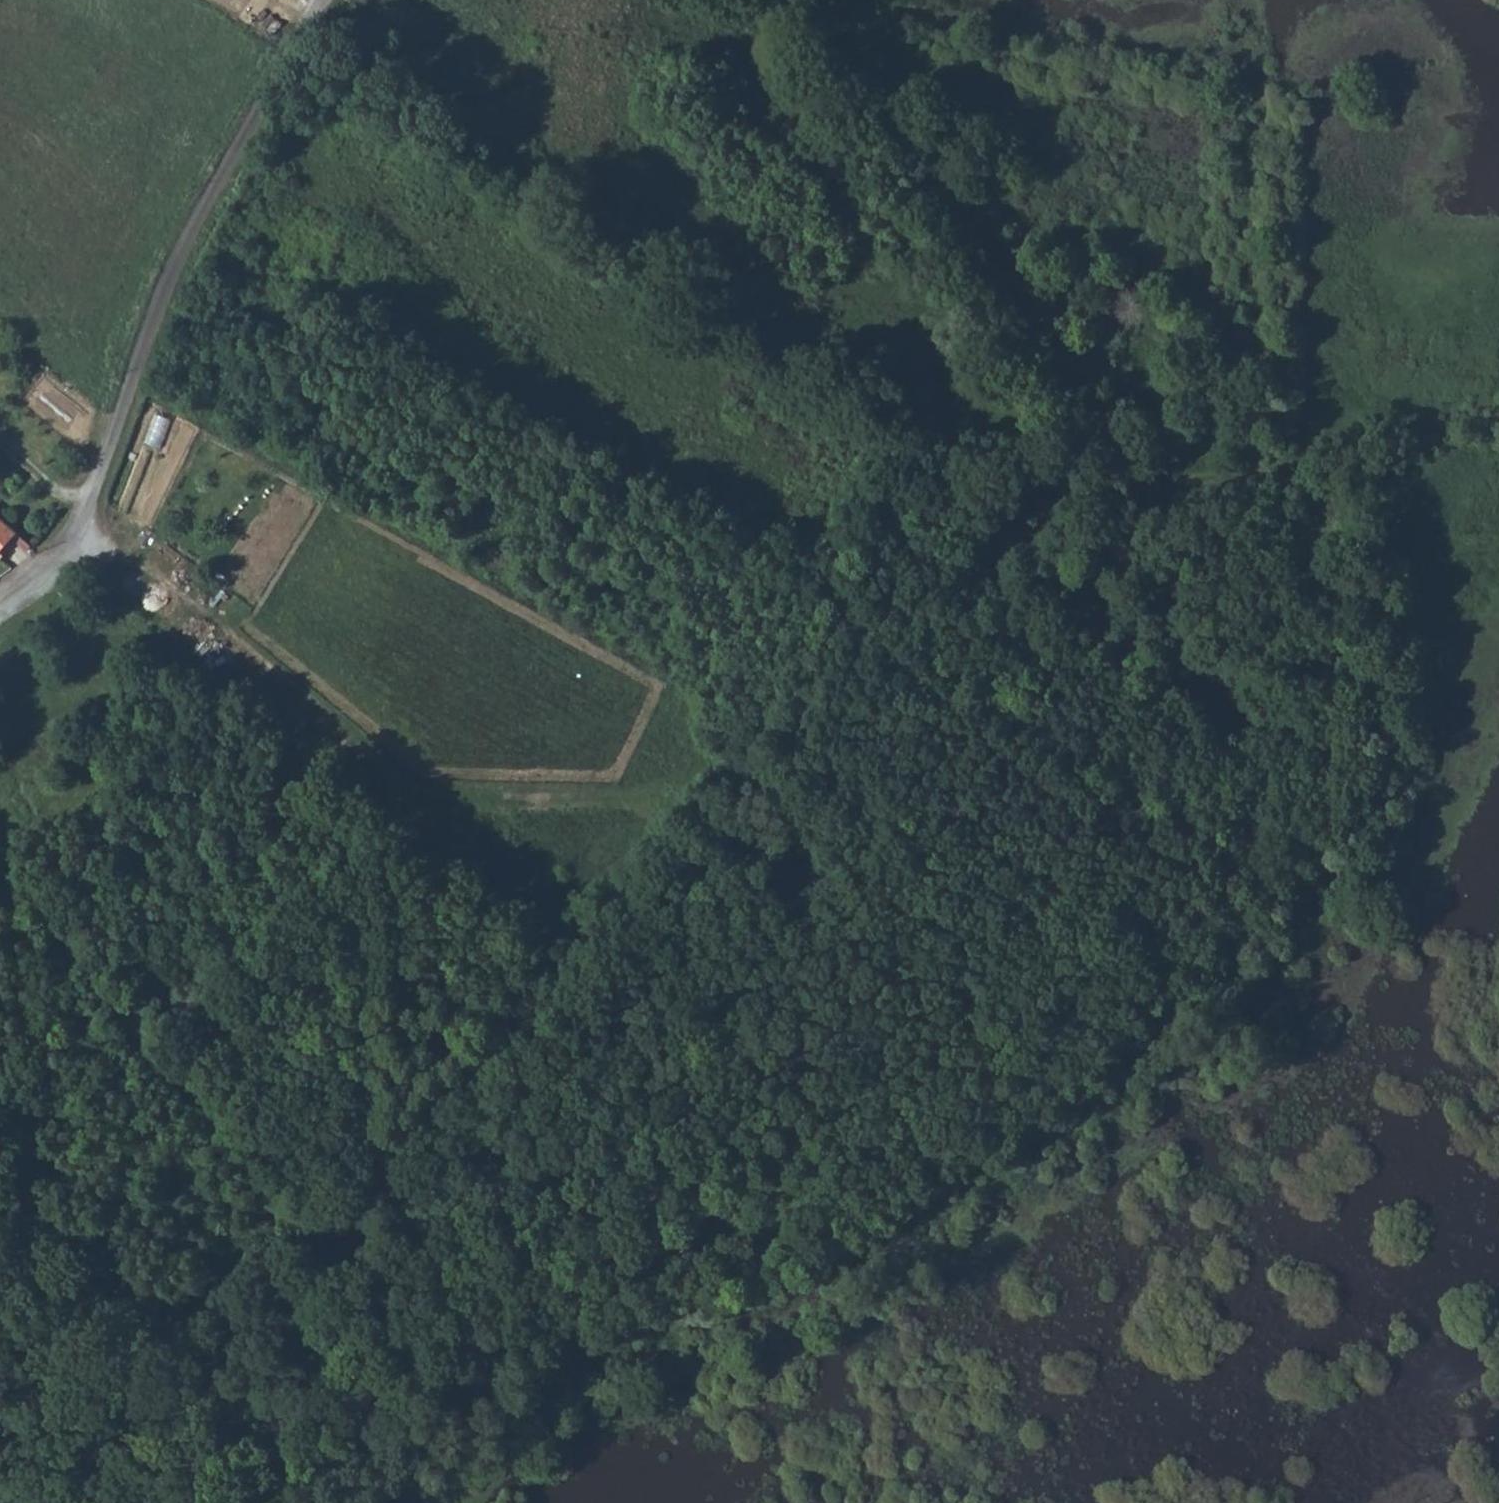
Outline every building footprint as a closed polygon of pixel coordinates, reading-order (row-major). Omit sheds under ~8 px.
[(16,529),(0,517),(0,551),(16,529)]
